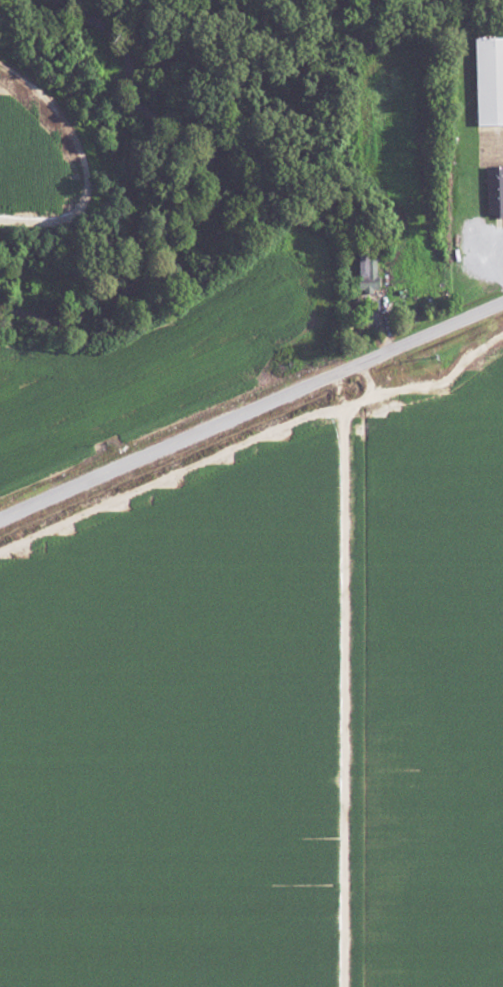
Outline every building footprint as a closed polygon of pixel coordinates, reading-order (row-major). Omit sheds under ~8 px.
[(474,132),(502,131),(502,40),(473,40),(474,132)] [(502,216),(502,169),(486,169),(486,216),(502,216)] [(356,294),(376,294),(376,252),(356,252),(356,294)]
